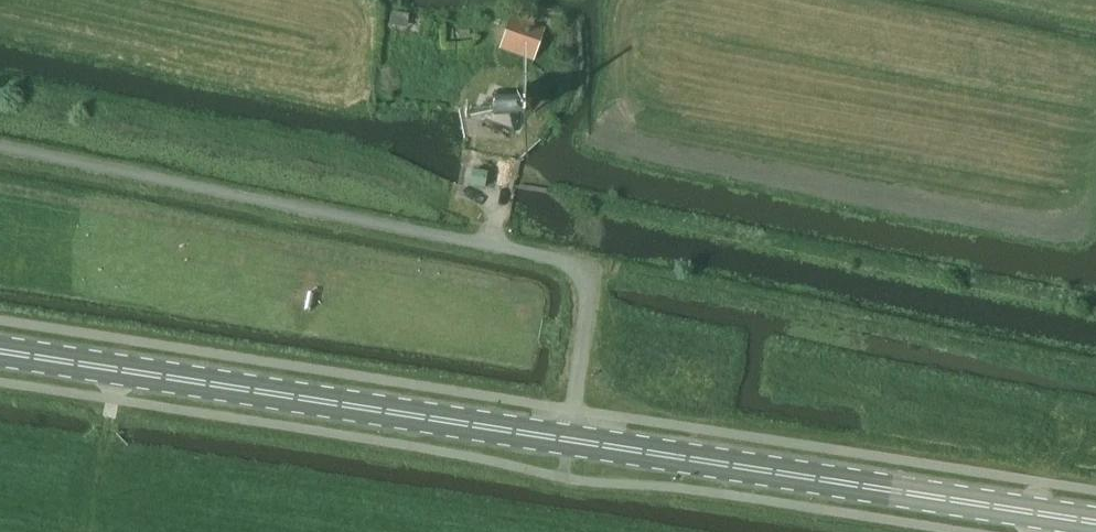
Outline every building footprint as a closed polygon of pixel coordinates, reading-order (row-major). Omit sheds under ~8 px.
[(543,30),(510,19),(499,49),(533,60),(543,30)] [(493,90),(482,122),(515,133),(526,102),(493,90)] [(487,173),(472,170),(469,186),(484,189),(487,173)]
